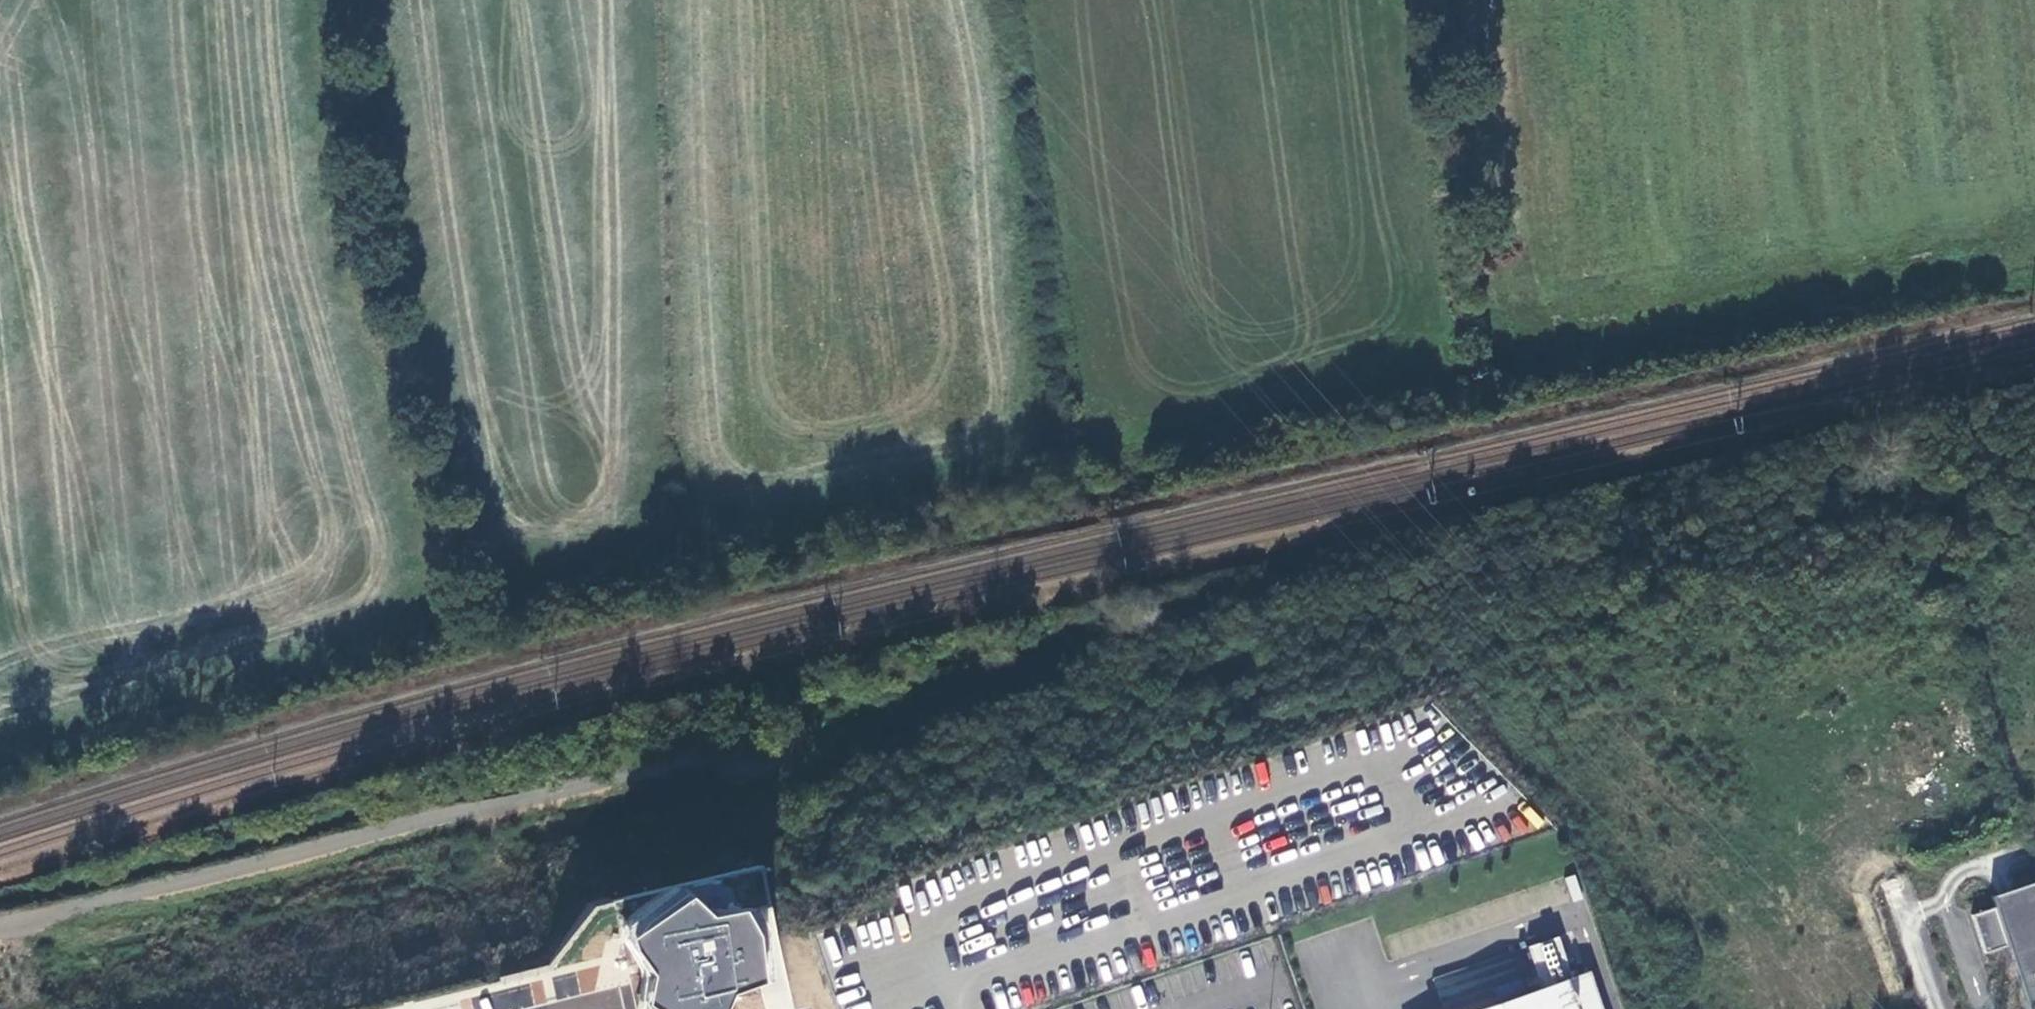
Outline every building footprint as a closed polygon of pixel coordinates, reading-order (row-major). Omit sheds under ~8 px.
[(736,875),(746,918),(760,912),(770,909),(760,869),(736,875)] [(760,979),(746,918),(736,875),(610,905),(617,933),(650,968),(652,974),(641,1008),(708,1008),(713,992),(718,988),(760,979)] [(1991,895),(1995,906),(2008,944),(2030,1008),(2034,1008),(2034,880),(1991,895)] [(2008,944),(1995,906),(1971,914),(1984,952),(2008,944)] [(1585,975),(1570,980),(1556,937),(1525,947),(1540,990),(1484,1008),(1597,1008),(1585,975)]
